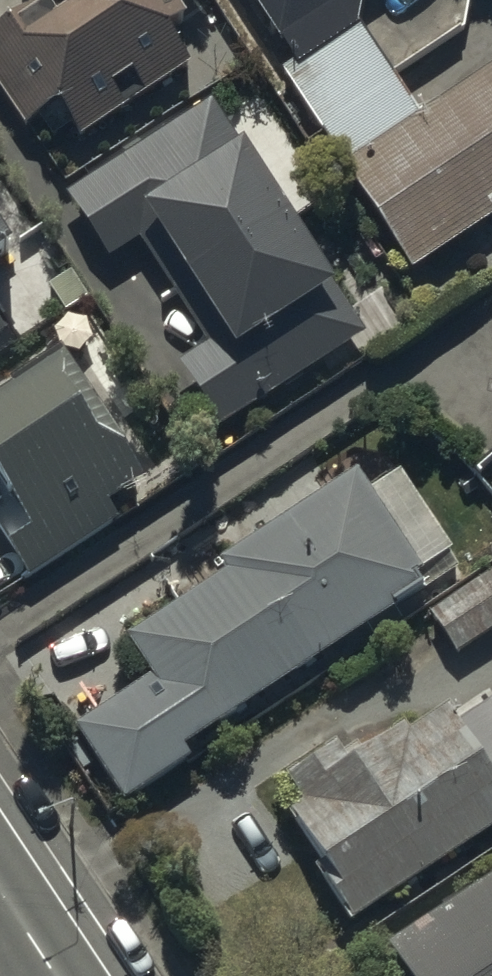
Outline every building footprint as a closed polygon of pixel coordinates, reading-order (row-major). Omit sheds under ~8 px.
[(0,36),(0,96),(25,133),(58,112),(79,144),(124,115),(111,96),(132,83),(144,102),(188,73),(164,37),(182,25),(165,0),(54,0),(0,36)] [(358,28),(362,0),(253,0),(296,64),(284,72),(350,170),(343,175),(411,275),(491,221),(491,74),(421,122),(358,28)] [(365,342),(210,110),(66,198),(104,261),(153,231),(221,342),(177,369),(216,433),(365,342)] [(18,348),(0,322),(0,360),(18,348)] [(56,363),(0,400),(0,542),(31,586),(118,526),(107,511),(142,487),(56,363)] [(368,501),(355,481),(223,567),(230,578),(127,645),(152,683),(76,733),(124,806),(191,762),(185,754),(460,574),(399,481),(368,501)] [(429,618),(456,659),(491,636),(491,578),(429,618)] [(352,928),(491,834),(491,711),(457,735),(447,721),(413,744),(405,731),(360,761),(349,745),(288,785),(304,808),(287,819),(333,887),(326,891),(352,928)] [(386,955),(399,975),(491,975),(491,886),(386,955)]
